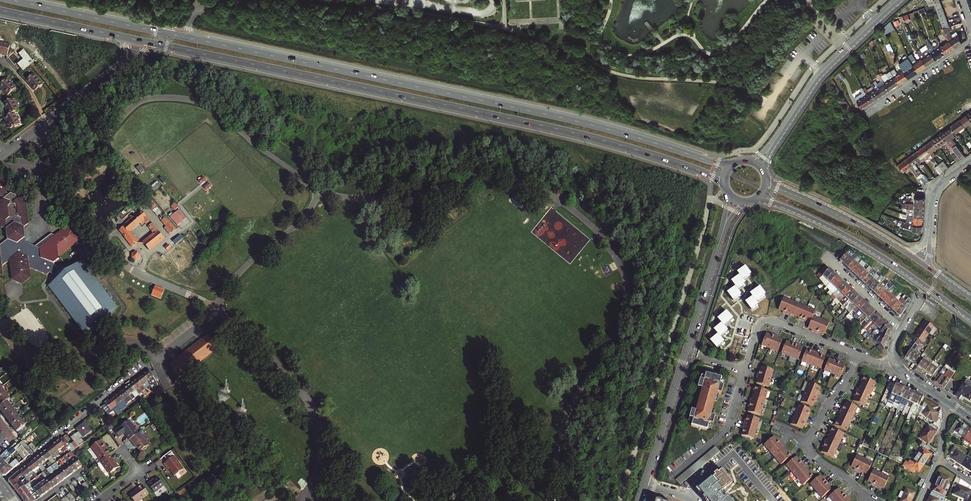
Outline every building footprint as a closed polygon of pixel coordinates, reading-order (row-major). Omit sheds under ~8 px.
[(934,4),(944,28),(950,26),(941,2),(940,2),(934,4)] [(950,40),(955,48),(962,43),(959,34),(950,40)] [(941,48),(945,54),(955,48),(950,40),(940,46),(941,48)] [(0,43),(0,54),(10,57),(12,46),(0,43)] [(927,46),(930,51),(931,52),(936,60),(945,54),(941,48),(940,46),(940,45),(939,44),(933,48),(930,44),(929,45),(928,44),(927,45),(927,46)] [(918,52),(922,58),(927,66),(936,60),(931,52),(925,57),(921,51),(918,52)] [(905,61),(909,67),(904,70),(909,78),(918,72),(913,64),(912,61),(909,58),(905,61)] [(922,58),(913,64),(918,72),(927,66),(922,58)] [(909,78),(904,70),(897,75),(894,69),(891,70),(900,84),(904,81),(909,78)] [(900,84),(891,70),(887,73),(891,79),(885,82),(891,90),(900,84)] [(44,85),(35,74),(28,80),(36,91),(44,85)] [(885,82),(882,76),(879,78),(883,84),(878,87),(874,81),(871,83),(873,87),(875,86),(877,88),(882,96),(891,90),(885,82)] [(0,86),(0,88),(8,97),(16,90),(7,79),(0,86)] [(882,96),(877,88),(871,92),(868,88),(871,86),(870,84),(863,88),(865,90),(872,102),(882,96)] [(872,102),(865,90),(863,92),(858,96),(860,99),(858,101),(863,108),(872,102)] [(18,111),(13,99),(3,103),(9,115),(13,113),(18,111)] [(9,115),(4,117),(9,130),(19,125),(13,113),(9,115)] [(960,120),(965,127),(970,122),(970,117),(968,113),(960,120)] [(965,127),(960,120),(957,122),(951,126),(956,133),(965,127)] [(956,133),(951,126),(942,132),(952,146),(960,157),(964,154),(952,138),(957,135),(956,133)] [(942,132),(934,139),(939,146),(945,141),(950,148),(952,146),(942,132)] [(932,150),(939,146),(934,139),(932,140),(925,145),(934,158),(936,156),(932,150)] [(934,158),(925,145),(916,152),(921,159),(923,162),(930,157),(932,161),(935,159),(934,158)] [(915,163),(921,159),(916,152),(908,158),(913,165),(914,167),(916,169),(919,168),(915,163)] [(913,165),(908,158),(899,164),(904,171),(913,165)] [(943,159),(938,163),(943,170),(948,166),(943,159)] [(939,172),(943,170),(938,163),(935,166),(939,172)] [(65,266),(64,262),(60,257),(58,259),(58,255),(72,244),(71,243),(71,242),(71,240),(71,239),(71,238),(72,236),(73,235),(73,234),(76,232),(76,230),(66,226),(54,235),(50,233),(43,239),(43,244),(36,250),(27,246),(26,241),(24,226),(28,223),(25,198),(11,193),(9,194),(6,191),(8,190),(6,179),(0,177),(0,196),(2,195),(4,197),(0,201),(0,212),(2,226),(7,228),(8,238),(5,240),(0,244),(0,273),(3,270),(2,265),(10,259),(12,278),(23,282),(30,276),(29,266),(45,273),(48,270),(52,273),(55,275),(65,266)] [(925,198),(915,197),(914,205),(913,205),(913,204),(907,203),(907,207),(924,209),(925,198)] [(924,209),(907,207),(906,207),(905,211),(910,211),(910,212),(914,213),(914,216),(918,216),(924,217),(924,209)] [(171,217),(179,226),(188,217),(180,209),(171,217)] [(125,229),(121,232),(132,247),(137,244),(128,232),(140,224),(142,227),(145,224),(154,235),(144,243),(149,250),(164,239),(144,213),(135,218),(134,217),(126,223),(127,225),(124,227),(125,229)] [(918,216),(914,216),(902,213),(901,216),(914,220),(913,224),(923,225),(923,223),(924,217),(918,216)] [(161,221),(171,233),(177,228),(167,216),(161,221)] [(923,225),(913,224),(904,221),(902,226),(904,226),(914,230),(923,231),(923,225)] [(35,245),(26,241),(27,246),(36,250),(43,244),(43,239),(35,245)] [(847,254),(844,252),(839,258),(841,260),(840,261),(844,265),(854,254),(850,251),(847,254)] [(140,259),(140,254),(136,252),(132,254),(132,259),(136,261),(140,259)] [(854,254),(844,265),(848,268),(858,258),(854,254)] [(858,258),(848,268),(848,269),(851,272),(862,261),(858,258)] [(106,293),(90,272),(92,271),(89,266),(87,268),(80,260),(65,266),(55,275),(48,284),(83,331),(102,323),(115,305),(109,298),(111,296),(108,292),(106,293)] [(862,261),(851,272),(852,272),(855,275),(866,264),(862,261)] [(866,264),(855,275),(859,279),(866,271),(868,269),(870,267),(866,264)] [(817,275),(823,283),(834,272),(830,268),(829,269),(826,266),(817,275)] [(740,275),(742,279),(750,273),(745,267),(737,272),(740,275)] [(866,271),(859,279),(862,282),(869,275),(872,272),(874,270),(870,267),(868,269),(870,270),(867,273),(866,271)] [(834,272),(823,283),(827,287),(837,275),(834,272)] [(866,286),(869,289),(882,276),(878,273),(876,275),(873,278),(866,286)] [(736,287),(736,288),(744,282),(742,279),(740,275),(732,281),(736,287)] [(837,275),(827,287),(830,290),(841,279),(837,275)] [(869,275),(862,282),(866,286),(873,278),(869,275)] [(869,289),(873,292),(886,279),(882,276),(869,289)] [(841,279),(830,290),(833,294),(845,282),(841,279)] [(873,292),(877,296),(890,283),(886,279),(873,292)] [(845,282),(833,294),(837,298),(838,296),(840,295),(848,286),(845,282)] [(877,296),(880,299),(887,292),(892,287),(893,286),(890,283),(877,296)] [(162,298),(166,288),(156,285),(153,295),(162,298)] [(848,286),(840,295),(844,298),(852,289),(848,286)] [(727,293),(732,299),(740,294),(736,288),(736,287),(727,293)] [(765,294),(760,287),(750,294),(753,297),(755,300),(765,294)] [(844,298),(847,302),(856,293),(852,289),(844,298)] [(880,299),(884,303),(891,296),(887,292),(880,299)] [(851,306),(853,303),(860,296),(856,293),(847,302),(851,306)] [(891,310),(895,313),(905,303),(907,299),(909,298),(905,295),(904,297),(898,303),(891,310)] [(860,296),(853,303),(857,307),(864,300),(860,296)] [(891,296),(884,303),(887,306),(894,299),(891,296)] [(755,300),(753,297),(746,302),(750,309),(758,304),(755,300)] [(792,300),(783,297),(778,309),(782,311),(782,312),(786,313),(792,300)] [(887,306),(891,310),(898,303),(894,299),(887,306)] [(792,300),(786,313),(790,315),(790,314),(795,315),(799,303),(792,300)] [(864,300),(857,307),(860,311),(867,304),(864,300)] [(799,303),(795,315),(798,317),(798,318),(802,320),(808,307),(799,303)] [(905,303),(895,313),(898,316),(901,316),(903,313),(907,306),(905,303)] [(857,321),(859,319),(858,317),(860,314),(862,316),(871,307),(870,306),(867,304),(860,311),(856,316),(854,317),(857,321)] [(808,307),(802,320),(806,322),(807,320),(811,322),(813,316),(816,310),(808,307)] [(859,319),(857,321),(861,324),(862,322),(865,320),(874,310),(871,307),(862,316),(859,319)] [(208,311),(209,320),(219,319),(218,310),(208,311)] [(874,310),(865,320),(866,321),(864,324),(862,322),(861,324),(864,328),(866,326),(868,323),(878,314),(874,310)] [(722,324),(723,325),(732,317),(727,311),(718,319),(722,324)] [(868,323),(872,327),(881,317),(878,314),(868,323)] [(811,322),(808,328),(813,330),(812,331),(816,332),(821,319),(813,316),(811,322)] [(867,331),(871,335),(885,321),(881,317),(872,327),(869,330),(867,331)] [(821,319),(816,332),(820,334),(821,333),(824,334),(830,322),(821,319)] [(885,321),(871,335),(873,337),(876,335),(877,337),(889,324),(885,321)] [(925,322),(921,327),(930,333),(934,327),(925,322)] [(718,335),(720,336),(727,330),(723,325),(722,324),(714,330),(718,335)] [(889,324),(877,337),(878,338),(879,337),(882,334),(884,335),(881,339),(886,343),(889,337),(893,330),(893,328),(889,324)] [(918,333),(915,338),(917,340),(920,342),(922,343),(925,338),(926,339),(930,333),(921,327),(918,333)] [(766,333),(761,345),(769,348),(775,335),(771,333),(770,334),(766,333)] [(217,347),(207,334),(169,364),(174,370),(173,371),(174,372),(175,372),(179,377),(217,347)] [(710,341),(716,348),(723,341),(720,336),(718,335),(710,341)] [(775,335),(769,348),(778,352),(783,340),(779,338),(779,337),(775,335)] [(879,339),(877,341),(884,349),(886,343),(881,339),(879,337),(878,338),(879,339)] [(911,360),(915,363),(921,354),(915,349),(920,342),(917,340),(905,357),(911,361),(911,360)] [(786,342),(781,353),(790,357),(795,343),(791,342),(790,343),(786,342)] [(790,357),(798,360),(803,348),(799,347),(800,345),(795,343),(790,357)] [(802,361),(811,365),(817,351),(812,350),(811,351),(807,350),(802,361)] [(811,365),(821,369),(825,357),(821,355),(822,354),(817,351),(811,365)] [(924,359),(926,356),(923,354),(916,363),(915,364),(926,372),(931,364),(924,359)] [(933,361),(926,356),(924,359),(931,364),(933,361)] [(824,371),(833,374),(838,360),(834,359),(833,360),(829,358),(824,371)] [(833,374),(841,377),(846,365),(842,363),(842,362),(838,360),(833,374)] [(936,379),(944,367),(940,364),(939,365),(933,361),(931,364),(926,372),(936,379)] [(952,363),(948,361),(944,367),(936,379),(934,382),(944,389),(950,380),(945,377),(949,371),(947,370),(952,363)] [(758,372),(757,376),(771,380),(773,372),(761,368),(760,372),(758,372)] [(148,370),(143,375),(145,377),(148,382),(151,387),(152,387),(157,384),(150,371),(148,370)] [(145,377),(143,375),(137,380),(145,390),(146,391),(151,387),(148,382),(145,377)] [(694,420),(691,426),(707,431),(709,425),(712,426),(715,417),(711,416),(712,414),(713,412),(713,411),(714,410),(714,409),(713,409),(715,402),(716,402),(717,400),(717,398),(717,396),(717,394),(721,396),(724,387),(721,386),(723,380),(707,375),(705,381),(702,380),(699,389),(703,390),(697,412),(693,411),(690,419),(694,420)] [(757,381),(756,385),(768,389),(771,380),(757,376),(756,381),(757,381)] [(875,382),(862,376),(860,380),(861,380),(860,384),(871,390),(875,382)] [(145,390),(137,380),(131,384),(138,394),(145,390)] [(808,383),(804,393),(818,397),(819,393),(818,392),(819,388),(808,383)] [(964,383),(955,395),(959,398),(962,395),(970,400),(970,399),(970,390),(967,387),(967,385),(964,383)] [(138,394),(131,384),(124,390),(133,401),(136,399),(135,397),(139,395),(138,394)] [(857,387),(855,392),(868,398),(871,390),(860,384),(858,388),(857,387)] [(896,384),(892,391),(891,394),(894,395),(888,407),(891,408),(893,404),(901,387),(896,384)] [(900,398),(902,399),(907,389),(901,387),(893,404),(896,405),(900,398)] [(764,401),(767,392),(753,388),(752,392),(754,393),(752,397),(764,401)] [(907,389),(902,399),(900,404),(903,406),(905,400),(908,402),(912,392),(910,391),(907,389)] [(124,390),(118,394),(126,404),(131,400),(132,402),(133,401),(124,390)] [(854,397),(852,401),(864,406),(868,398),(855,392),(852,396),(854,397)] [(912,392),(908,402),(913,404),(917,394),(912,392)] [(804,393),(800,402),(812,406),(814,402),(815,403),(818,397),(804,393)] [(5,394),(0,398),(0,404),(2,406),(7,402),(10,400),(5,394)] [(126,404),(118,394),(111,400),(119,411),(126,405),(126,404)] [(913,404),(906,419),(911,421),(914,413),(915,414),(923,397),(917,394),(913,404)] [(764,401),(752,397),(751,401),(750,401),(748,405),(761,409),(764,401)] [(114,410),(119,416),(122,414),(119,411),(111,400),(102,407),(108,415),(114,410)] [(7,402),(2,406),(0,407),(0,410),(3,414),(12,408),(7,402)] [(857,407),(845,402),(843,405),(842,405),(840,409),(853,415),(857,407)] [(938,413),(924,403),(922,406),(920,412),(936,423),(939,418),(936,415),(938,413)] [(749,410),(747,414),(759,417),(761,409),(748,405),(747,409),(749,410)] [(795,415),(808,420),(810,415),(808,414),(810,410),(798,405),(795,415)] [(16,414),(12,408),(3,414),(8,420),(16,414)] [(840,414),(838,418),(849,423),(853,415),(840,409),(838,413),(840,414)] [(21,420),(16,414),(8,420),(12,427),(21,420)] [(795,415),(791,425),(802,430),(804,425),(806,426),(808,420),(795,415)] [(755,430),(759,422),(747,418),(746,421),(745,421),(743,425),(755,430)] [(834,421),(832,425),(845,431),(849,423),(838,418),(836,422),(834,421)] [(25,426),(21,420),(12,427),(16,432),(25,426)] [(124,433),(129,440),(130,439),(139,433),(129,420),(114,431),(119,437),(124,433)] [(79,431),(71,437),(74,442),(78,447),(85,442),(83,439),(96,429),(91,421),(87,424),(85,423),(77,429),(79,431)] [(960,424),(956,421),(949,432),(951,434),(953,431),(956,433),(957,432),(965,437),(970,429),(960,423),(960,424)] [(923,434),(920,438),(928,443),(936,431),(938,428),(931,423),(930,424),(928,428),(925,426),(920,433),(923,434)] [(742,430),(740,433),(752,439),(755,430),(743,425),(741,430),(742,430)] [(828,433),(826,437),(838,442),(841,434),(828,428),(826,432),(828,433)] [(149,445),(140,432),(139,433),(130,439),(134,445),(135,444),(140,451),(149,445)] [(773,457),(778,464),(789,455),(786,452),(785,453),(782,449),(780,446),(781,445),(778,442),(775,438),(774,439),(771,436),(762,444),(767,451),(773,457)] [(60,440),(65,447),(68,451),(69,453),(71,452),(78,447),(74,442),(70,445),(64,437),(60,440)] [(823,440),(821,444),(834,450),(838,442),(826,437),(824,440),(823,440)] [(60,440),(53,445),(58,452),(65,447),(60,440)] [(91,447),(101,461),(109,455),(110,454),(100,440),(91,447)] [(23,441),(20,444),(22,446),(30,455),(33,452),(23,441)] [(922,443),(920,446),(921,447),(915,456),(925,462),(927,459),(926,458),(930,453),(928,451),(930,448),(922,443)] [(10,456),(16,451),(22,446),(20,444),(10,453),(6,450),(0,457),(0,467),(6,460),(7,458),(10,456)] [(820,449),(819,453),(830,458),(834,450),(821,444),(819,448),(820,449)] [(53,445),(46,450),(51,457),(58,452),(53,445)] [(22,446),(16,451),(24,460),(30,455),(22,446)] [(957,450),(958,448),(955,446),(948,456),(962,465),(967,457),(957,450)] [(718,447),(677,480),(680,484),(686,479),(721,451),(718,447)] [(968,455),(958,448),(957,450),(967,457),(968,455)] [(46,450),(40,455),(45,462),(48,460),(52,466),(53,465),(56,463),(54,461),(51,457),(46,450)] [(73,461),(71,462),(77,470),(82,467),(71,452),(69,453),(68,454),(73,461)] [(60,457),(54,461),(56,463),(58,462),(61,459),(63,458),(59,453),(57,454),(60,457)] [(42,465),(45,462),(40,455),(33,461),(43,473),(46,471),(50,468),(46,463),(45,465),(47,467),(45,469),(42,465)] [(101,461),(100,461),(112,477),(122,469),(117,462),(115,463),(109,455),(101,461)] [(856,455),(850,467),(854,468),(853,470),(858,472),(864,459),(856,455)] [(10,456),(7,458),(6,460),(0,467),(0,473),(1,474),(14,460),(10,456)] [(77,470),(71,462),(66,456),(63,458),(68,464),(66,466),(72,474),(77,470)] [(175,456),(164,464),(168,470),(169,469),(175,476),(184,469),(175,456)] [(796,477),(802,484),(813,475),(810,472),(809,473),(806,470),(804,466),(805,466),(802,462),(799,459),(798,459),(795,456),(786,464),(791,471),(796,477)] [(925,462),(915,456),(911,462),(907,460),(903,466),(913,473),(916,469),(918,471),(922,465),(923,466),(925,462)] [(14,460),(1,474),(3,476),(6,476),(22,461),(19,457),(15,461),(14,460)] [(967,457),(962,465),(970,471),(970,459),(967,457)] [(61,470),(67,478),(72,474),(66,466),(61,459),(58,462),(63,468),(61,470)] [(864,459),(858,472),(862,474),(863,472),(866,474),(872,463),(864,459)] [(33,461),(26,466),(31,473),(37,468),(38,470),(42,474),(43,473),(33,461)] [(62,481),(67,478),(61,470),(56,463),(53,465),(58,472),(56,473),(62,481)] [(31,473),(26,466),(20,471),(23,476),(26,479),(26,480),(31,476),(34,479),(36,478),(35,477),(31,473)] [(57,485),(62,481),(56,473),(51,467),(50,468),(46,471),(57,485)] [(704,500),(730,500),(727,496),(724,499),(719,494),(732,483),(720,469),(724,474),(711,485),(712,486),(706,492),(702,487),(698,490),(696,489),(695,490),(704,500)] [(724,474),(720,469),(696,489),(698,490),(702,487),(706,492),(712,486),(711,485),(724,474)] [(872,469),(867,481),(871,483),(870,484),(874,486),(881,473),(872,469)] [(9,480),(9,482),(14,489),(21,483),(18,480),(23,476),(20,471),(9,480)] [(52,489),(57,485),(46,471),(43,473),(48,479),(46,481),(52,489)] [(881,473),(874,486),(879,489),(879,487),(883,489),(889,477),(881,473)] [(943,493),(950,478),(940,474),(935,484),(939,485),(937,491),(943,493)] [(819,475),(810,483),(815,490),(826,481),(823,478),(822,479),(819,475)] [(151,480),(150,479),(147,482),(154,492),(164,485),(157,476),(151,480)] [(26,479),(21,483),(14,489),(17,492),(25,487),(23,484),(27,481),(26,480),(26,479)] [(48,491),(52,489),(46,481),(42,484),(48,491)] [(826,481),(815,490),(821,497),(831,489),(828,486),(829,485),(826,481)] [(19,494),(21,497),(33,488),(29,483),(25,487),(17,492),(19,494)] [(91,490),(86,483),(82,485),(87,492),(91,490)] [(44,494),(48,491),(42,484),(38,487),(44,494)] [(142,484),(135,489),(136,489),(128,494),(133,500),(137,500),(149,493),(142,484)] [(958,485),(954,494),(970,500),(970,491),(958,485)] [(36,493),(40,498),(44,494),(38,487),(34,490),(36,493)] [(76,490),(82,497),(86,494),(80,487),(76,490)] [(24,500),(25,500),(36,493),(34,490),(33,488),(21,497),(24,500)] [(828,496),(832,500),(837,500),(845,494),(842,491),(841,492),(838,488),(828,496)] [(906,489),(904,493),(903,492),(901,497),(902,498),(900,500),(911,500),(915,493),(906,489)] [(79,499),(82,497),(76,490),(74,492),(79,499)] [(941,496),(932,492),(928,500),(939,500),(941,496)] [(25,500),(35,500),(40,498),(36,493),(25,500)]
